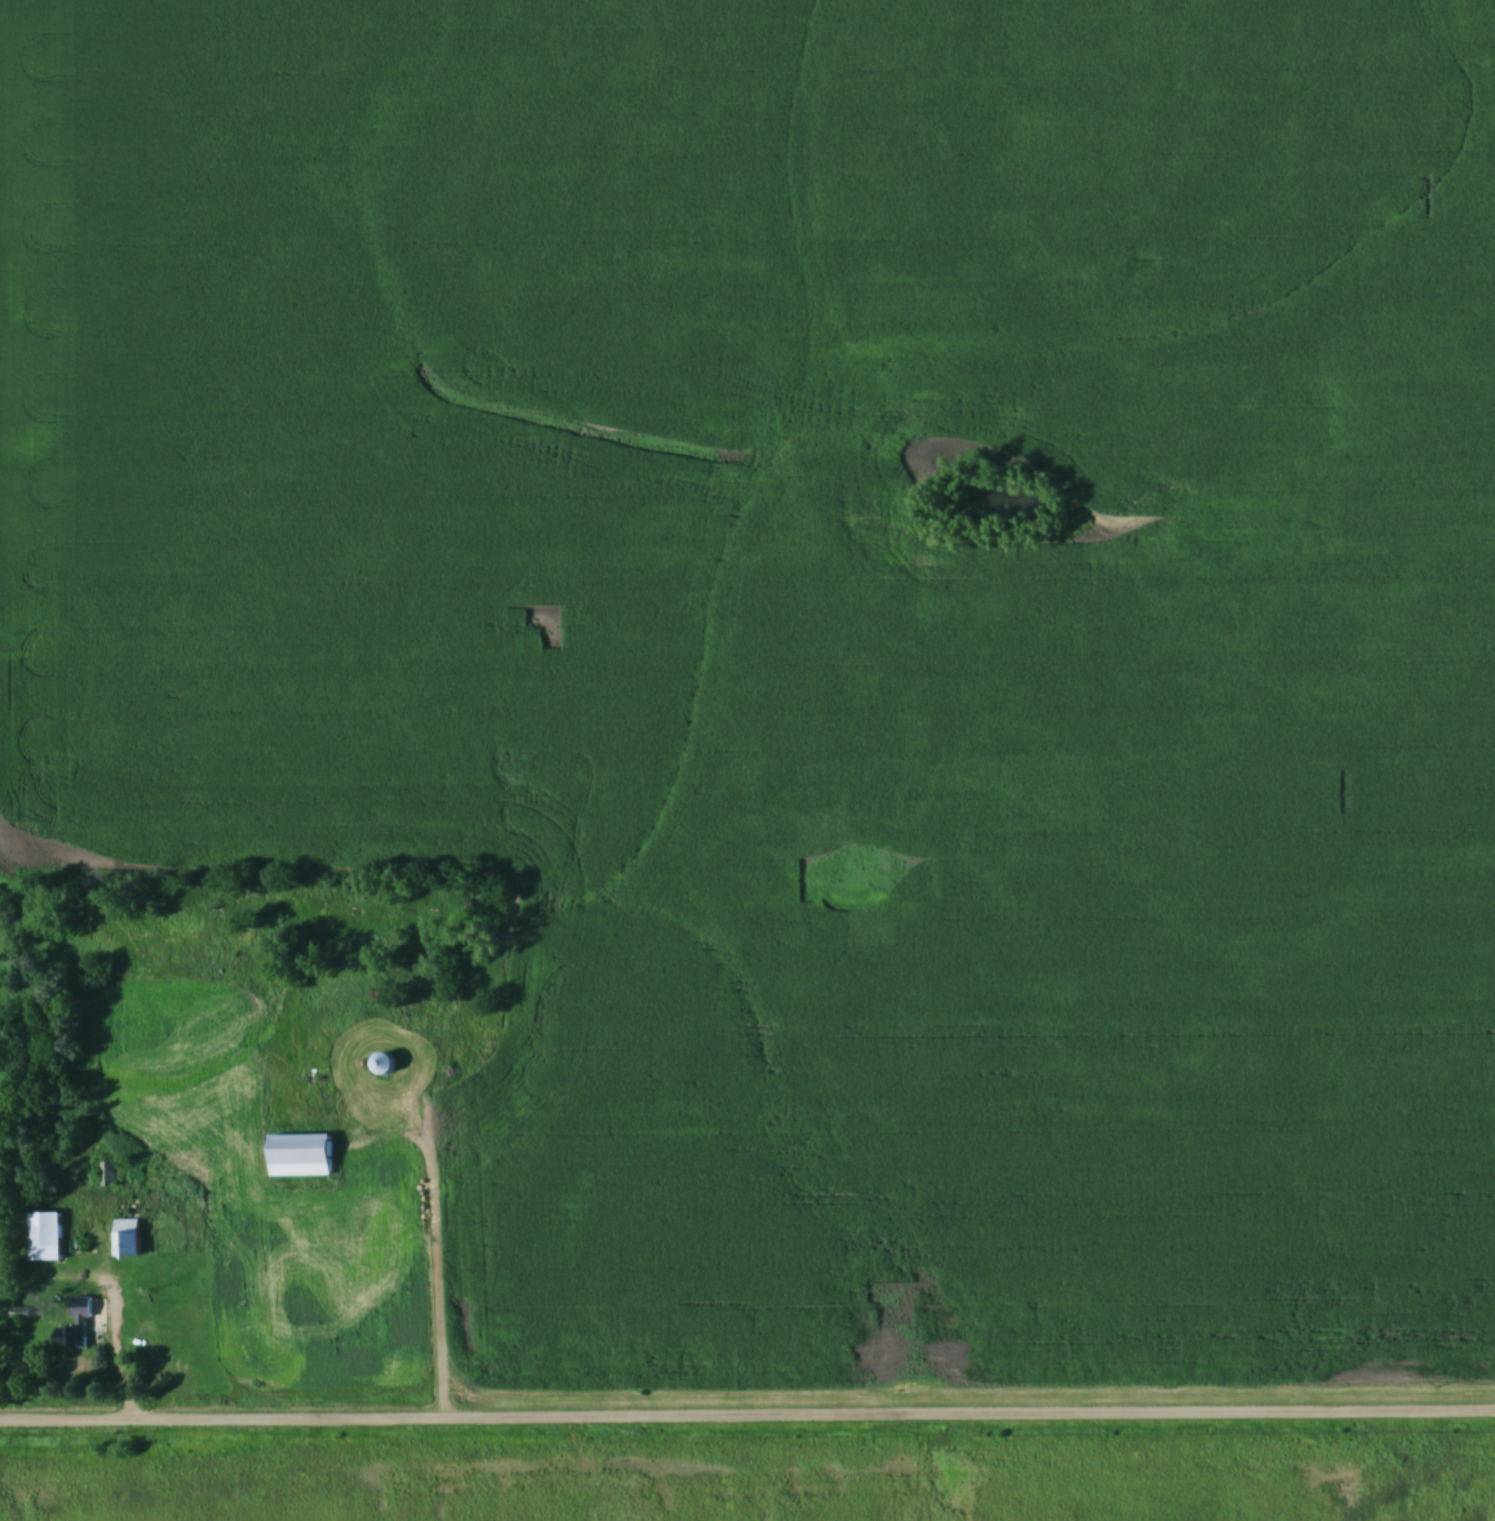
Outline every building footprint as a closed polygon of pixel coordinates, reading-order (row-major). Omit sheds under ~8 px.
[(274,1134),(275,1176),(335,1175),(335,1134),(274,1134)] [(65,1213),(34,1213),(34,1261),(65,1261),(65,1213)] [(143,1258),(143,1219),(119,1219),(119,1258),(143,1258)] [(71,1299),(71,1327),(56,1327),(56,1348),(87,1348),(87,1317),(94,1317),(94,1299),(71,1299)] [(30,1307),(9,1307),(9,1319),(30,1319),(30,1307)]
